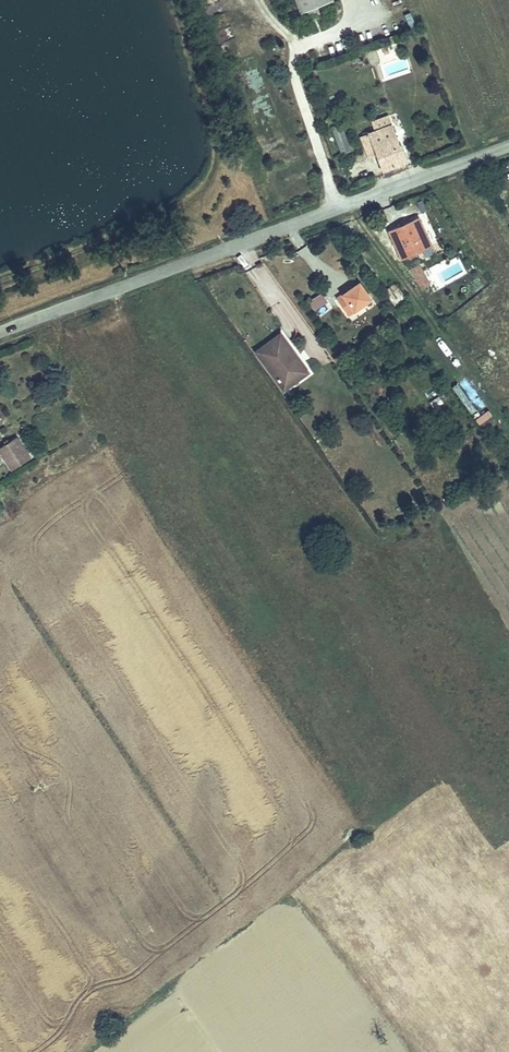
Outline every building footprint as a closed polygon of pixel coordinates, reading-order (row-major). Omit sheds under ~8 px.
[(299,13),(305,11),(314,7),(331,0),(330,0),(294,0),(299,13)] [(317,14),(314,7),(305,11),(308,18),(317,14)] [(392,51),(390,44),(382,47),(384,54),(392,51)] [(408,56),(380,66),(385,80),(413,71),(408,56)] [(384,172),(407,163),(388,115),(369,123),(372,132),(360,137),(370,161),(379,157),(384,172)] [(337,124),(329,128),(338,153),(346,150),(337,124)] [(389,232),(401,259),(431,245),(420,221),(399,230),(398,228),(389,232)] [(425,287),(430,284),(419,264),(411,269),(417,280),(418,280),(422,288),(425,287)] [(337,299),(348,315),(370,299),(359,283),(337,299)] [(395,284),(383,293),(393,307),(398,303),(401,308),(407,304),(403,299),(405,298),(395,284)] [(314,309),(327,300),(322,292),(308,302),(314,309)] [(258,352),(284,388),(305,373),(295,361),(297,359),(280,335),(258,352)] [(352,348),(347,339),(340,343),(346,352),(352,348)] [(434,409),(443,403),(438,396),(430,402),(434,409)] [(475,419),(479,425),(492,416),(488,410),(475,419)] [(0,447),(0,450),(12,469),(33,456),(19,434),(0,447)]
